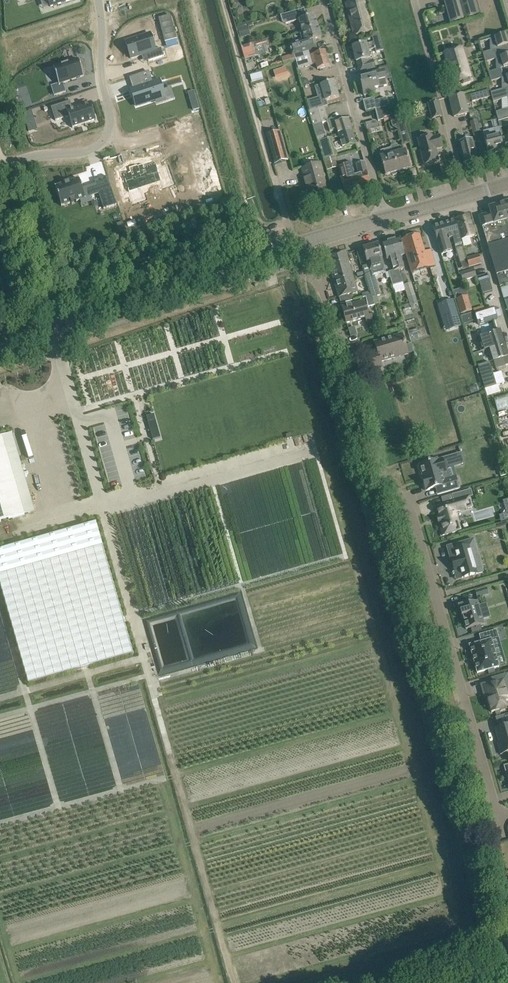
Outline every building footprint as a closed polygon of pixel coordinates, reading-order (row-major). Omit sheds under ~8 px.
[(363,33),(372,31),(364,0),(360,0),(355,1),(345,4),(354,35),(363,33)] [(459,0),(444,0),(450,23),(464,19),(459,0)] [(464,19),(479,15),(479,14),(477,15),(472,0),(459,0),(464,19)] [(299,20),(302,31),(318,27),(314,15),(307,17),(304,9),(280,16),(282,23),(286,24),(299,20)] [(247,26),(238,29),(240,38),(250,35),(247,26)] [(288,45),(291,55),(294,55),(294,56),(308,51),(317,49),(315,40),(321,38),(318,27),(302,31),(300,32),(302,40),(288,45)] [(150,34),(125,42),(131,59),(146,54),(149,61),(164,56),(161,48),(156,50),(150,34)] [(495,59),(507,55),(505,46),(507,45),(507,44),(505,36),(506,36),(506,34),(505,34),(505,35),(489,40),(490,42),(490,51),(482,53),(485,62),(495,59)] [(362,45),(352,47),(356,62),(357,62),(357,65),(359,64),(361,73),(371,70),(374,69),(375,69),(373,60),(370,61),(368,51),(375,49),(376,52),(383,50),(379,36),(372,37),(373,42),(366,44),(362,45)] [(257,44),(253,45),(254,49),(257,48),(258,50),(259,50),(261,55),(265,53),(264,48),(269,46),(267,39),(257,42),(257,44)] [(257,42),(241,47),(245,60),(257,56),(258,58),(262,57),(261,55),(259,50),(258,50),(257,48),(254,49),(253,45),(257,44),(257,42)] [(453,83),(462,80),(470,78),(462,48),(444,53),(453,83)] [(294,56),(296,61),(298,69),(315,63),(317,69),(329,66),(325,51),(309,56),(308,51),(294,56)] [(291,55),(281,58),(282,61),(283,65),(296,61),(294,56),(294,55),(291,55)] [(501,78),(507,76),(507,55),(495,59),(496,62),(496,70),(488,72),(491,81),(501,78)] [(58,84),(51,86),(54,96),(66,92),(63,83),(84,76),(78,59),(53,67),(58,84)] [(387,66),(375,69),(374,69),(375,74),(360,77),(365,96),(375,94),(373,89),(387,85),(384,74),(389,73),(387,66)] [(286,68),(274,72),(275,77),(287,73),(286,68)] [(144,85),(131,89),(137,106),(159,99),(164,97),(159,82),(160,82),(159,80),(152,82),(149,72),(140,75),(144,85)] [(501,78),(502,81),(502,90),(490,93),(493,102),(507,98),(507,97),(507,76),(501,78)] [(307,101),(306,101),(309,110),(309,111),(310,111),(319,108),(324,107),(328,106),(327,105),(327,106),(327,105),(326,101),(329,100),(339,97),(334,81),(326,83),(321,85),(320,85),(321,86),(315,87),(319,98),(307,101)] [(472,102),(489,97),(487,90),(470,95),(472,102)] [(454,117),(463,114),(469,113),(464,93),(448,98),(454,117)] [(383,111),(389,109),(388,106),(386,97),(373,101),(375,109),(382,107),(383,111)] [(507,118),(507,97),(507,98),(507,101),(507,109),(496,112),(498,121),(507,118)] [(196,100),(191,102),(193,110),(199,109),(196,100)] [(70,101),(51,107),(55,121),(69,116),(72,128),(73,128),(73,127),(95,120),(96,120),(90,102),(90,103),(72,109),(70,101)] [(432,119),(442,116),(438,102),(428,104),(432,119)] [(382,107),(375,109),(378,121),(390,118),(390,117),(399,115),(397,107),(389,109),(383,111),(382,107)] [(327,140),(322,124),(327,122),(330,132),(337,130),(339,136),(352,132),(348,119),(335,123),(334,120),(328,122),(324,108),(319,109),(319,108),(310,111),(309,111),(316,136),(318,143),(327,140)] [(32,111),(23,114),(25,121),(34,118),(32,111)] [(401,114),(399,115),(390,117),(390,118),(391,123),(397,126),(402,146),(410,143),(401,114)] [(473,133),(480,131),(477,120),(470,122),(473,133)] [(365,124),(367,131),(378,128),(376,122),(365,124)] [(494,129),(483,132),(485,139),(484,139),(488,152),(495,150),(495,151),(495,153),(501,151),(501,149),(501,148),(503,148),(499,136),(502,135),(500,127),(494,129)] [(279,131),(266,134),(274,164),(288,160),(279,131)] [(356,144),(352,132),(339,136),(341,142),(338,143),(336,137),(327,140),(318,143),(324,160),(336,157),(338,157),(336,150),(356,144)] [(417,140),(421,155),(424,165),(439,161),(435,149),(443,147),(439,136),(432,138),(432,136),(417,140)] [(472,139),(458,142),(464,163),(477,160),(472,139)] [(397,172),(398,172),(392,152),(388,153),(388,152),(385,149),(380,151),(380,155),(380,158),(385,176),(391,174),(393,175),(396,174),(397,172)] [(130,161),(123,163),(134,194),(146,190),(142,177),(165,170),(168,176),(179,173),(172,154),(162,157),(159,150),(146,154),(144,151),(138,153),(138,152),(129,155),(130,161)] [(392,152),(398,172),(399,172),(401,173),(404,172),(405,170),(410,168),(405,151),(400,152),(399,150),(392,152)] [(348,156),(337,159),(339,167),(351,164),(348,156)] [(345,192),(357,189),(354,175),(351,164),(339,167),(337,159),(336,157),(324,160),(327,171),(330,169),(338,167),(345,192)] [(359,174),(354,175),(357,189),(370,185),(364,162),(356,164),(359,174)] [(328,196),(320,163),(302,170),(311,201),(328,196)] [(79,179),(55,187),(61,206),(99,194),(104,209),(116,205),(107,176),(94,180),(95,184),(82,188),(79,179)] [(136,196),(119,201),(128,230),(140,226),(134,209),(140,207),(136,196)] [(489,208),(491,213),(479,217),(482,228),(488,246),(496,275),(500,287),(507,284),(507,203),(489,208)] [(461,240),(465,239),(475,236),(468,215),(455,219),(461,240)] [(454,220),(444,223),(449,240),(453,239),(460,263),(467,261),(454,220)] [(117,224),(120,233),(126,231),(123,222),(117,224)] [(449,240),(444,223),(433,226),(441,255),(448,252),(452,251),(449,240)] [(435,265),(434,260),(431,250),(424,252),(419,235),(402,240),(411,272),(435,265)] [(400,238),(391,241),(399,269),(404,268),(400,256),(404,254),(400,238)] [(403,283),(399,269),(391,241),(382,243),(387,259),(390,258),(394,271),(389,272),(393,286),(403,283)] [(384,267),(381,258),(382,257),(381,254),(378,245),(363,249),(367,262),(367,261),(369,268),(363,270),(364,272),(365,276),(371,295),(371,298),(373,297),(378,296),(374,282),(370,271),(384,267)] [(327,257),(331,273),(341,271),(343,280),(353,277),(348,262),(346,252),(327,257)] [(469,267),(472,266),(481,263),(479,255),(466,258),(469,267)] [(460,273),(463,281),(476,277),(474,269),(460,273)] [(355,284),(353,277),(343,280),(341,271),(331,273),(341,304),(349,301),(353,300),(351,294),(357,293),(355,284)] [(489,281),(480,284),(483,295),(493,292),(489,281)] [(403,285),(410,307),(418,305),(411,283),(403,285)] [(371,295),(366,297),(369,307),(375,305),(373,297),(371,298),(371,295)] [(456,299),(461,314),(472,311),(468,296),(456,299)] [(441,303),(447,324),(459,321),(452,300),(441,303)] [(369,316),(365,302),(342,308),(346,323),(365,318),(367,324),(373,322),(372,315),(369,316)] [(493,308),(475,313),(479,325),(496,319),(493,308)] [(500,330),(476,337),(481,351),(489,348),(493,361),(507,357),(507,356),(500,330)] [(373,370),(382,367),(381,362),(408,354),(403,334),(374,343),(377,352),(368,355),(373,370)] [(478,366),(485,389),(496,386),(489,362),(478,366)] [(507,413),(507,393),(492,398),(497,416),(507,413)] [(15,443),(12,433),(0,437),(0,522),(35,512),(15,443)] [(423,465),(420,465),(423,477),(424,482),(423,483),(426,491),(435,488),(437,495),(438,494),(443,493),(459,488),(456,477),(448,480),(445,469),(447,468),(450,467),(453,466),(451,459),(450,457),(449,457),(442,459),(437,460),(437,459),(437,458),(428,461),(428,463),(425,464),(423,465)] [(504,466),(498,468),(500,477),(507,475),(504,466)] [(454,502),(436,506),(441,524),(440,525),(443,535),(456,531),(454,523),(458,522),(455,512),(472,507),(469,498),(473,497),(471,489),(452,495),(454,502)] [(0,550),(0,584),(28,684),(133,654),(96,523),(0,550)] [(462,578),(477,573),(471,551),(477,550),(474,539),(455,544),(456,548),(453,549),(457,560),(453,561),(455,570),(459,569),(462,578)] [(488,595),(486,588),(475,591),(477,598),(488,595)] [(466,629),(484,624),(483,619),(482,619),(478,606),(479,606),(478,601),(458,606),(461,617),(462,617),(466,629)] [(478,673),(498,667),(499,667),(498,666),(491,641),(499,638),(496,630),(479,635),(481,643),(470,646),(470,645),(469,646),(470,647),(470,646),(477,672),(477,673),(478,673)] [(483,684),(487,697),(491,712),(499,710),(499,709),(505,708),(503,701),(507,700),(506,693),(507,693),(507,677),(507,674),(491,678),(492,681),(483,684)] [(504,717),(507,726),(496,729),(500,743),(498,744),(501,754),(507,752),(507,716),(504,717)]
